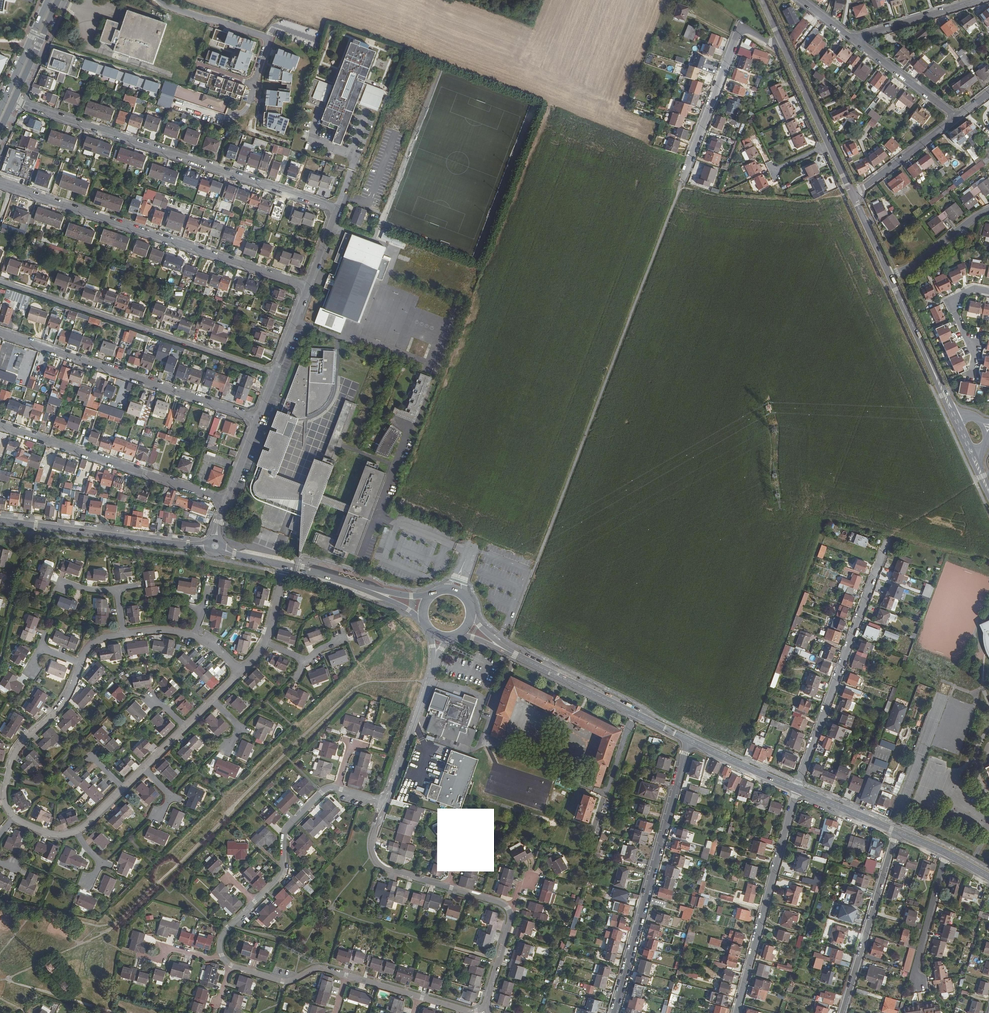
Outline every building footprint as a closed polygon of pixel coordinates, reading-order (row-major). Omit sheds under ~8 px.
[(834,10),(838,10),(838,8),(844,9),(846,0),(835,0),(834,10)] [(865,4),(853,7),(856,17),(868,14),(865,4)] [(695,9),(685,5),(680,17),(691,21),(695,9)] [(789,25),(798,21),(792,7),(783,11),(789,25)] [(162,11),(155,8),(153,14),(161,17),(162,11)] [(980,16),(988,27),(988,26),(988,9),(980,16)] [(155,65),(169,24),(130,10),(123,31),(119,30),(121,24),(109,20),(102,42),(113,46),(114,43),(118,45),(116,51),(155,65)] [(980,27),(971,15),(969,16),(968,15),(959,22),(969,35),(980,27)] [(809,23),(803,18),(789,36),(796,41),(809,23)] [(958,29),(951,20),(941,28),(948,37),(958,29)] [(683,37),(693,41),(697,29),(688,25),(683,37)] [(800,47),(803,54),(809,47),(818,34),(822,29),(817,25),(800,47)] [(229,33),(216,28),(212,39),(241,48),(238,57),(235,56),(234,58),(233,57),(232,59),(221,55),(221,54),(209,50),(206,59),(209,60),(209,62),(216,64),(217,63),(219,64),(219,65),(225,68),(226,67),(232,69),(232,70),(245,74),(246,71),(247,71),(254,52),(252,51),(255,41),(244,38),(241,37),(233,34),(234,33),(229,31),(229,33)] [(939,38),(943,35),(937,28),(933,31),(939,38)] [(928,34),(923,29),(918,33),(917,32),(913,36),(919,42),(928,34)] [(818,34),(809,47),(811,48),(810,49),(817,55),(827,42),(823,39),(821,38),(822,36),(818,34)] [(712,47),(715,48),(718,49),(723,38),(716,36),(712,47)] [(903,41),(910,49),(914,45),(907,37),(903,41)] [(355,39),(353,43),(369,49),(371,45),(355,39)] [(334,86),(312,77),(305,101),(325,109),(320,119),(322,120),(337,126),(336,130),(331,142),(340,145),(357,105),(359,100),(377,108),(384,89),(366,82),(378,53),(369,49),(353,43),(352,42),(334,86)] [(712,47),(706,44),(703,53),(712,56),(715,48),(712,47)] [(905,65),(907,67),(916,58),(904,48),(901,51),(895,46),(891,50),(894,57),(904,66),(905,65)] [(836,56),(845,63),(853,53),(849,50),(849,51),(843,47),(836,56)] [(54,49),(48,68),(60,72),(66,74),(79,78),(82,68),(84,68),(84,69),(97,74),(98,73),(105,75),(105,76),(118,81),(119,80),(126,82),(126,83),(140,88),(140,87),(147,89),(147,90),(161,95),(164,85),(150,81),(150,82),(142,79),(143,78),(129,74),(129,75),(121,72),(122,71),(108,67),(108,68),(100,65),(101,64),(87,60),(87,61),(85,60),(85,59),(54,49)] [(301,57),(279,49),(278,54),(277,57),(276,57),(273,63),(275,64),(274,67),(272,67),(270,72),(270,79),(282,81),(282,83),(288,84),(291,84),(292,85),(293,73),(291,73),(292,70),(293,70),(294,67),(295,64),(298,64),(301,57)] [(828,49),(821,59),(825,62),(824,63),(829,66),(836,57),(831,54),(832,53),(828,49)] [(766,57),(761,55),(754,53),(751,60),(764,64),(766,59),(766,57)] [(706,58),(696,54),(692,66),(702,69),(706,58)] [(852,70),(855,72),(860,65),(857,63),(860,59),(855,55),(852,59),(851,58),(848,62),(854,67),(852,70)] [(963,62),(967,66),(967,67),(970,65),(963,55),(960,57),(963,62)] [(751,60),(742,57),(737,69),(747,72),(751,60)] [(917,71),(920,74),(923,71),(928,66),(929,65),(921,58),(914,66),(917,68),(918,70),(917,71)] [(855,72),(854,73),(864,81),(871,71),(861,63),(860,65),(855,72)] [(925,73),(935,83),(945,73),(935,63),(932,66),(930,68),(925,73)] [(692,66),(690,65),(685,77),(696,81),(700,69),(692,66)] [(981,71),(980,70),(977,73),(982,79),(983,78),(984,80),(988,76),(988,66),(981,71)] [(195,72),(192,71),(189,79),(193,80),(193,79),(207,83),(206,85),(210,86),(209,88),(215,90),(216,86),(221,88),(220,92),(226,94),(227,90),(232,92),(230,95),(236,97),(237,93),(243,95),(246,85),(239,82),(237,86),(234,85),(235,81),(228,79),(227,83),(223,82),(225,78),(217,75),(216,79),(212,78),(209,77),(210,73),(197,68),(195,72)] [(736,80),(736,82),(741,83),(744,75),(739,73),(739,72),(735,70),(732,79),(736,80)] [(875,71),(868,81),(871,83),(870,84),(877,89),(886,78),(875,71)] [(66,74),(60,72),(57,80),(63,82),(66,74)] [(821,82),(824,78),(816,72),(813,76),(814,76),(814,77),(820,82),(821,82)] [(958,95),(977,80),(971,72),(952,87),(958,95)] [(41,82),(40,86),(51,89),(54,79),(44,75),(41,82)] [(701,95),(705,84),(696,81),(693,79),(692,83),(697,84),(694,92),(701,95)] [(888,81),(881,91),(883,92),(891,82),(888,81)] [(891,82),(883,92),(891,98),(899,88),(891,82)] [(779,104),(790,99),(787,95),(786,95),(782,87),(781,87),(780,84),(771,88),(776,99),(777,99),(779,104)] [(736,86),(733,93),(743,97),(746,89),(736,86)] [(829,94),(825,87),(822,88),(822,86),(818,88),(819,90),(818,91),(822,98),(829,94)] [(267,98),(268,98),(268,103),(266,102),(266,105),(267,105),(266,112),(265,112),(265,113),(289,121),(290,119),(280,116),(280,114),(282,114),(283,101),(289,102),(291,89),(287,89),(279,88),(279,91),(267,90),(267,98)] [(79,106),(82,96),(68,91),(64,101),(79,106)] [(916,99),(913,97),(912,97),(910,96),(911,95),(905,91),(898,99),(910,108),(916,99)] [(692,106),(695,107),(699,95),(690,92),(686,104),(692,106)] [(44,96),(43,99),(51,101),(50,102),(55,104),(57,96),(48,93),(47,97),(44,96)] [(135,104),(137,98),(131,96),(125,94),(123,100),(135,104)] [(227,102),(203,95),(200,103),(225,110),(227,102)] [(741,100),(734,97),(732,101),(729,100),(725,111),(735,115),(741,100)] [(359,100),(357,105),(375,112),(377,108),(359,100)] [(98,117),(102,106),(89,101),(85,113),(98,117)] [(686,110),(688,111),(690,112),(692,106),(686,104),(677,101),(673,113),(674,113),(684,116),(686,110)] [(787,121),(797,116),(795,112),(794,109),(792,105),(791,106),(789,103),(781,106),(787,121)] [(115,110),(102,106),(98,117),(111,122),(115,110)] [(830,113),(834,121),(852,112),(849,106),(846,107),(836,111),(835,110),(830,113)] [(922,124),(929,115),(923,110),(923,109),(919,106),(911,116),(922,124)] [(205,115),(218,119),(220,113),(207,109),(205,115)] [(852,112),(834,121),(844,117),(848,119),(849,117),(856,121),(859,114),(854,111),(852,112)] [(125,123),(128,115),(120,112),(116,122),(123,124),(124,123),(125,123)] [(144,117),(132,113),(128,124),(140,128),(144,117)] [(289,121),(265,113),(264,119),(263,124),(267,125),(267,126),(285,133),(289,121)] [(670,125),(679,128),(684,116),(674,113),(670,125)] [(157,132),(161,121),(148,116),(144,128),(157,132)] [(725,118),(718,116),(717,119),(718,119),(716,124),(715,123),(713,126),(721,129),(725,118)] [(872,118),(867,123),(873,128),(877,122),(873,119),(872,118)] [(38,130),(41,122),(32,119),(29,127),(38,130)] [(337,126),(322,120),(320,124),(336,130),(337,126)] [(801,131),(796,120),(787,124),(792,135),(801,131)] [(965,122),(958,127),(964,135),(973,128),(968,121),(966,122),(965,122)] [(877,122),(873,128),(876,131),(881,125),(877,122)] [(177,139),(181,127),(168,123),(164,134),(177,139)] [(959,144),(966,139),(964,135),(958,127),(950,134),(952,137),(950,138),(954,143),(956,141),(959,144)] [(686,140),(689,131),(679,128),(676,137),(686,140)] [(966,139),(968,137),(975,131),(973,128),(964,135),(966,139)] [(197,145),(201,134),(188,129),(184,141),(197,145)] [(60,146),(64,135),(51,130),(47,141),(60,146)] [(807,145),(803,134),(793,139),(797,149),(807,145)] [(23,140),(21,147),(26,148),(33,151),(37,140),(29,137),(25,136),(23,135),(22,139),(23,140)] [(77,139),(64,135),(60,146),(73,150),(77,139)] [(96,153),(99,141),(86,137),(82,148),(96,153)] [(216,153),(220,142),(207,138),(203,148),(216,153)] [(666,150),(676,154),(680,142),(675,140),(670,138),(666,150)] [(721,142),(711,139),(708,149),(713,151),(713,149),(718,151),(721,142)] [(899,145),(892,139),(885,145),(892,152),(899,145)] [(112,146),(99,141),(96,153),(108,157),(112,146)] [(750,159),(760,155),(758,153),(758,152),(756,147),(754,147),(752,142),(745,145),(748,150),(746,151),(750,159)] [(844,144),(850,158),(858,153),(854,144),(851,144),(849,142),(844,144)] [(23,166),(34,170),(40,153),(33,151),(26,148),(25,151),(10,146),(1,171),(19,177),(23,166)] [(235,158),(238,149),(230,146),(226,157),(230,158),(230,157),(235,158)] [(289,155),(291,150),(279,146),(277,151),(289,155)] [(941,164),(947,160),(937,146),(931,151),(941,164)] [(246,165),(249,156),(243,153),(245,148),(242,147),(238,157),(239,157),(238,162),(246,165)] [(867,157),(872,168),(880,162),(880,161),(887,156),(880,147),(867,157)] [(129,164),(133,153),(120,148),(116,159),(129,164)] [(721,155),(708,151),(705,160),(718,164),(721,155)] [(146,157),(133,153),(129,164),(142,168),(146,157)] [(273,156),(263,153),(259,167),(268,170),(273,156)] [(258,161),(259,156),(251,154),(248,163),(257,167),(259,162),(258,161)] [(927,154),(917,161),(922,167),(923,169),(933,162),(927,154)] [(961,177),(964,181),(986,164),(981,159),(980,157),(974,162),(976,165),(961,177)] [(291,160),(290,165),(286,176),(297,179),(300,169),(302,164),(291,160)] [(922,167),(917,161),(907,169),(913,177),(921,171),(920,169),(922,167)] [(274,162),(270,175),(276,177),(280,164),(274,162)] [(761,173),(756,162),(746,166),(750,177),(761,173)] [(162,180),(166,169),(152,164),(148,175),(162,180)] [(810,179),(821,174),(819,169),(817,170),(817,168),(815,164),(805,168),(810,179)] [(863,164),(855,168),(858,176),(866,172),(863,164)] [(716,171),(706,167),(703,175),(702,174),(700,180),(712,184),(716,171)] [(942,176),(945,174),(941,168),(937,171),(942,176)] [(177,172),(166,169),(162,180),(174,184),(177,172)] [(195,186),(199,174),(185,170),(182,181),(195,186)] [(48,188),(52,176),(39,172),(35,183),(48,188)] [(888,183),(895,193),(909,182),(902,172),(888,183)] [(318,187),(321,177),(311,174),(307,184),(318,188),(318,187)] [(60,186),(73,191),(76,179),(63,175),(60,186)] [(762,175),(754,179),(759,191),(769,186),(768,183),(766,184),(764,180),(762,175)] [(332,179),(322,176),(321,177),(318,187),(329,190),(332,179)] [(815,202),(829,195),(826,190),(828,189),(822,177),(812,182),(818,194),(813,196),(815,202)] [(953,184),(956,187),(963,181),(960,177),(952,183),(953,184)] [(205,178),(201,190),(209,193),(213,181),(205,178)] [(973,188),(978,193),(982,190),(986,195),(988,192),(988,180),(987,178),(973,188)] [(76,179),(73,191),(86,195),(89,184),(76,179)] [(235,200),(238,189),(232,187),(232,186),(227,184),(222,197),(234,201),(235,200)] [(941,193),(944,196),(956,187),(953,184),(941,193)] [(978,193),(973,188),(960,199),(968,209),(977,201),(973,196),(978,193)] [(247,204),(247,203),(250,195),(244,193),(245,191),(238,189),(235,200),(247,204)] [(166,209),(169,200),(164,199),(165,196),(150,190),(149,193),(147,193),(146,197),(144,196),(142,199),(144,200),(142,205),(141,205),(140,208),(141,208),(139,213),(145,215),(146,213),(148,214),(152,205),(149,204),(148,206),(146,206),(148,201),(166,209)] [(107,207),(111,196),(98,192),(94,203),(107,207)] [(259,206),(261,199),(262,197),(250,193),(250,195),(247,203),(259,206)] [(936,196),(929,202),(932,206),(944,197),(941,194),(937,197),(936,196)] [(124,200),(111,196),(107,207),(120,212),(124,200)] [(133,211),(138,213),(140,208),(141,205),(142,202),(133,199),(129,211),(132,212),(133,211)] [(270,213),(273,204),(265,201),(261,199),(259,206),(258,209),(270,213)] [(877,203),(873,205),(879,218),(886,214),(881,202),(877,203)] [(955,203),(941,213),(945,218),(948,216),(949,215),(953,220),(962,213),(955,203)] [(204,213),(206,208),(194,204),(192,209),(199,211),(199,212),(204,213)] [(354,213),(350,222),(359,226),(365,210),(356,207),(354,211),(355,211),(355,213),(354,213)] [(48,224),(51,212),(39,208),(35,219),(48,224)] [(913,213),(916,217),(922,212),(919,208),(913,213)] [(26,224),(30,213),(18,209),(14,220),(26,224)] [(172,229),(178,213),(171,211),(170,212),(165,210),(162,219),(160,225),(172,229)] [(290,221),(301,225),(302,223),(305,214),(294,210),(290,221)] [(65,217),(51,212),(48,224),(61,228),(65,217)] [(186,216),(178,213),(172,229),(181,232),(186,216)] [(316,216),(305,213),(305,214),(302,223),(313,227),(316,216)] [(945,218),(941,213),(927,223),(935,233),(945,226),(941,221),(945,218)] [(899,223),(891,214),(882,221),(888,228),(889,230),(899,223)] [(137,215),(135,222),(145,225),(147,218),(137,215)] [(152,222),(160,225),(162,219),(154,216),(152,222)] [(254,225),(265,228),(268,221),(262,219),(261,223),(255,221),(254,225)] [(198,231),(201,224),(188,220),(185,231),(197,235),(198,231)] [(214,224),(202,220),(201,224),(198,231),(210,235),(210,233),(214,224)] [(223,225),(214,222),(214,224),(210,233),(219,236),(223,225)] [(79,239),(83,228),(70,224),(66,235),(79,239)] [(238,231),(226,227),(223,237),(234,241),(237,232),(238,231)] [(95,232),(83,228),(79,239),(92,243),(95,232)] [(113,246),(117,234),(104,230),(100,241),(113,246)] [(383,230),(380,238),(400,246),(403,239),(383,230)] [(234,241),(233,244),(239,246),(243,234),(237,232),(234,241)] [(129,239),(117,234),(113,246),(125,250),(129,239)] [(345,317),(359,322),(375,278),(381,281),(388,262),(380,259),(384,249),(345,235),(334,263),(339,264),(335,276),(330,274),(328,279),(327,278),(325,284),(326,284),(324,288),(330,290),(323,309),(321,309),(316,322),(340,331),(345,317)] [(145,256),(149,245),(136,241),(132,252),(145,256)] [(255,256),(259,246),(247,242),(243,252),(255,256)] [(270,257),(274,247),(263,243),(260,254),(270,257)] [(63,248),(58,246),(50,244),(48,250),(61,255),(63,248)] [(152,249),(149,258),(161,262),(164,252),(158,250),(157,251),(152,249)] [(279,261),(290,265),(290,264),(293,255),(282,251),(279,261)] [(293,255),(290,264),(301,267),(305,257),(294,253),(293,255)] [(163,266),(172,269),(175,259),(166,256),(163,266)] [(20,270),(23,262),(11,259),(10,262),(6,261),(3,270),(7,272),(7,271),(19,275),(20,270)] [(175,259),(172,269),(172,268),(176,269),(176,271),(181,272),(185,262),(175,259)] [(38,272),(40,264),(36,263),(36,265),(23,261),(23,262),(20,270),(32,274),(33,272),(37,274),(38,272)] [(985,274),(987,264),(972,261),(970,272),(977,273),(981,274),(981,273),(985,274)] [(967,273),(964,263),(958,266),(959,268),(949,273),(954,283),(960,280),(959,279),(963,276),(963,275),(967,273)] [(183,275),(195,278),(197,272),(198,271),(198,269),(186,265),(183,275)] [(37,274),(35,281),(48,285),(51,277),(38,272),(37,274)] [(194,281),(206,285),(210,275),(205,273),(204,275),(197,272),(195,278),(194,281)] [(66,292),(68,285),(71,277),(59,273),(55,283),(62,285),(61,290),(66,292)] [(84,291),(86,286),(87,283),(80,280),(81,277),(72,274),(71,277),(68,285),(84,291)] [(221,281),(222,279),(213,276),(210,285),(218,288),(221,281)] [(235,277),(232,288),(242,291),(246,281),(235,277)] [(952,286),(948,277),(935,283),(933,284),(938,293),(940,292),(952,286)] [(221,281),(218,288),(227,290),(229,284),(221,281)] [(937,295),(932,284),(925,287),(926,288),(923,290),(927,300),(937,295)] [(98,301),(101,295),(102,291),(86,286),(84,291),(83,296),(95,300),(94,301),(98,302),(98,301)] [(283,300),(286,290),(276,287),(273,297),(283,300)] [(203,295),(207,296),(211,297),(212,294),(213,294),(213,293),(212,292),(213,290),(206,288),(203,295)] [(31,297),(8,289),(5,297),(29,305),(31,297)] [(118,296),(119,294),(108,291),(106,296),(101,295),(98,301),(104,303),(106,298),(116,302),(118,296)] [(126,311),(130,313),(130,312),(133,305),(129,304),(130,300),(118,296),(116,302),(115,305),(127,309),(126,311)] [(274,314),(278,304),(268,301),(265,311),(274,314)] [(969,311),(979,313),(981,303),(971,301),(969,311)] [(133,305),(130,312),(144,316),(147,307),(134,302),(133,305)] [(159,320),(163,321),(163,320),(166,310),(167,307),(156,303),(153,312),(160,315),(159,320)] [(939,305),(931,309),(937,323),(946,319),(939,305)] [(9,324),(13,310),(5,307),(0,321),(9,324)] [(46,323),(49,313),(31,307),(27,319),(34,321),(35,320),(46,323)] [(78,312),(67,308),(65,314),(77,317),(77,316),(78,312)] [(179,325),(181,319),(184,311),(179,310),(177,313),(166,310),(163,320),(179,325)] [(52,313),(51,317),(48,326),(60,330),(63,321),(57,319),(58,315),(52,313)] [(272,328),(275,319),(265,315),(262,325),(272,328)] [(102,320),(90,316),(89,320),(89,321),(100,325),(101,323),(102,320)] [(200,327),(212,331),(215,324),(216,321),(203,317),(200,327)] [(189,334),(193,335),(196,327),(192,326),(193,323),(181,319),(179,325),(178,329),(189,333),(189,334)] [(949,322),(943,325),(944,326),(936,330),(942,343),(949,339),(951,341),(943,345),(948,357),(956,354),(957,356),(950,360),(955,372),(957,371),(958,374),(964,372),(962,367),(965,365),(961,357),(964,355),(961,349),(958,350),(955,342),(957,341),(954,334),(951,335),(948,327),(951,326),(949,322)] [(210,337),(227,343),(230,334),(222,331),(223,327),(215,324),(212,331),(210,337)] [(265,342),(268,332),(259,329),(256,339),(265,342)] [(71,334),(63,331),(61,335),(59,340),(68,343),(71,334)] [(80,347),(83,337),(80,335),(80,334),(73,332),(69,343),(80,347)] [(138,332),(136,336),(135,339),(147,343),(150,336),(138,332)] [(95,341),(83,337),(80,347),(86,349),(87,347),(93,349),(95,341)] [(988,353),(988,338),(986,350),(983,350),(982,357),(985,357),(983,366),(980,366),(979,372),(982,373),(979,386),(988,388),(988,372),(986,371),(986,369),(988,369),(988,356),(988,355),(988,353)] [(173,345),(161,341),(156,357),(156,358),(168,362),(169,357),(172,350),(171,350),(173,345)] [(117,345),(108,342),(105,353),(114,355),(117,345)] [(262,356),(265,347),(256,344),(252,353),(262,356)] [(144,355),(140,366),(152,370),(156,358),(156,357),(147,354),(148,352),(147,351),(147,349),(146,349),(144,355)] [(332,381),(334,350),(324,349),(323,356),(311,355),(310,362),(300,361),(286,397),(296,400),(291,413),(281,409),(278,407),(271,423),(275,425),(274,428),(270,427),(264,443),(268,444),(266,447),(263,446),(257,462),(250,480),(250,482),(249,485),(250,489),(251,490),(252,492),(254,494),(256,496),(257,496),(300,513),(299,524),(297,553),(301,542),(307,527),(318,499),(345,509),(344,512),(341,511),(333,531),(316,525),(309,542),(341,554),(343,548),(352,552),(383,471),(374,467),(376,463),(365,458),(348,502),(321,492),(332,463),(313,456),(303,482),(276,471),(277,469),(278,466),(296,421),(298,415),(301,415),(306,414),(308,414),(313,412),(320,408),(322,406),(326,402),(328,399),(329,398),(331,394),(331,393),(334,385),(334,381),(332,381)] [(129,362),(140,366),(144,355),(140,353),(138,359),(131,357),(129,362)] [(178,360),(169,357),(168,362),(165,369),(174,372),(178,360)] [(57,378),(60,367),(49,363),(45,374),(57,378)] [(180,365),(176,375),(184,378),(184,379),(188,381),(188,380),(188,379),(192,369),(180,365)] [(67,381),(71,370),(62,367),(59,378),(67,381)] [(200,384),(203,373),(192,369),(188,379),(196,382),(196,383),(200,384)] [(94,384),(96,379),(98,372),(94,370),(90,382),(94,384)] [(81,385),(84,375),(73,371),(69,381),(81,385)] [(203,384),(212,388),(213,385),(216,375),(216,374),(208,371),(203,384)] [(430,375),(419,371),(404,407),(398,404),(395,411),(413,418),(430,375)] [(17,378),(5,375),(4,377),(0,375),(0,379),(15,384),(17,378)] [(220,390),(224,392),(227,382),(228,378),(216,375),(213,385),(221,388),(220,390)] [(240,387),(250,390),(254,378),(244,375),(240,387)] [(107,382),(103,380),(99,390),(96,389),(94,396),(102,398),(107,382)] [(958,393),(974,397),(976,385),(960,382),(958,393)] [(89,400),(92,389),(81,385),(78,394),(80,395),(79,399),(86,401),(84,407),(86,408),(87,405),(89,400)] [(112,396),(115,389),(115,388),(108,385),(105,395),(112,398),(112,396)] [(246,402),(250,390),(240,387),(236,398),(239,399),(237,403),(244,405),(245,401),(246,402)] [(12,393),(2,389),(0,395),(0,398),(9,401),(12,393)] [(323,457),(335,461),(357,404),(346,399),(323,457)] [(166,417),(170,405),(158,401),(154,413),(166,417)] [(140,418),(143,406),(131,402),(127,414),(140,418)] [(122,419),(124,413),(101,404),(99,409),(98,412),(100,412),(110,416),(122,419)] [(144,404),(143,406),(140,418),(139,419),(148,421),(153,407),(151,406),(147,405),(144,404)] [(33,410),(34,409),(23,405),(20,414),(30,418),(33,410)] [(187,409),(179,406),(175,418),(183,421),(187,409)] [(97,416),(98,412),(96,411),(90,409),(86,408),(84,414),(88,415),(93,417),(93,415),(97,416)] [(33,410),(30,418),(40,421),(42,413),(33,410)] [(170,427),(175,411),(171,410),(166,426),(170,427)] [(212,416),(203,413),(200,424),(209,427),(212,416)] [(69,421),(67,427),(71,429),(72,427),(79,430),(82,420),(70,416),(69,421)] [(69,421),(57,417),(54,427),(65,431),(67,427),(69,421)] [(234,435),(237,425),(226,421),(223,431),(234,435)] [(401,435),(390,426),(387,430),(383,436),(380,442),(377,448),(375,453),(388,457),(391,450),(394,445),(396,442),(401,435)] [(127,446),(131,431),(128,429),(126,435),(127,435),(126,437),(123,436),(120,445),(124,447),(125,445),(127,446)] [(139,448),(140,444),(137,443),(137,444),(132,442),(133,440),(134,440),(137,432),(132,430),(132,431),(131,431),(127,446),(135,449),(133,453),(137,454),(139,448)] [(103,438),(104,435),(93,432),(89,442),(92,443),(96,444),(96,446),(100,447),(103,438)] [(176,445),(178,438),(173,436),(169,435),(159,432),(157,436),(171,441),(170,443),(176,445)] [(207,448),(217,451),(218,447),(214,446),(217,438),(209,435),(207,442),(209,443),(207,448)] [(112,451),(115,442),(103,438),(100,447),(112,451)] [(20,450),(22,444),(19,443),(18,444),(14,443),(10,441),(7,449),(16,452),(16,451),(19,452),(20,450)] [(137,454),(136,457),(137,457),(136,459),(147,462),(148,456),(147,456),(148,452),(139,448),(137,454)] [(153,448),(148,463),(152,464),(155,462),(158,453),(156,452),(156,450),(153,448)] [(25,452),(20,450),(19,452),(17,458),(28,463),(31,455),(25,453),(25,452)] [(40,468),(44,457),(39,456),(38,457),(31,455),(28,465),(40,469),(40,468)] [(193,473),(198,460),(183,455),(179,468),(193,473)] [(61,457),(57,456),(54,468),(63,471),(66,460),(61,458),(61,457)] [(73,463),(68,462),(66,471),(75,474),(79,464),(73,462),(73,463)] [(219,486),(224,474),(221,473),(222,469),(215,466),(213,471),(212,470),(208,482),(219,486)] [(116,477),(118,471),(114,469),(112,476),(109,475),(110,472),(105,471),(102,484),(111,487),(114,476),(116,477)] [(0,473),(0,480),(10,483),(10,477),(0,473)] [(124,480),(116,477),(113,486),(122,488),(124,480)] [(97,496),(98,491),(92,490),(93,483),(89,482),(85,493),(90,494),(96,496),(97,496)] [(71,497),(75,498),(76,491),(73,490),(65,489),(63,488),(62,492),(72,495),(71,497)] [(148,502),(150,494),(142,491),(139,500),(148,502)] [(172,506),(176,492),(172,491),(171,494),(168,493),(164,503),(172,506)] [(87,508),(89,496),(82,494),(80,507),(87,508)] [(24,507),(32,508),(34,498),(22,496),(21,501),(25,502),(24,507)] [(35,508),(45,509),(47,499),(37,497),(35,508)] [(194,501),(194,500),(191,499),(190,501),(179,497),(176,504),(191,510),(194,501)] [(61,500),(59,512),(62,513),(62,514),(63,515),(68,516),(69,514),(72,514),(73,506),(70,505),(71,502),(61,500)] [(102,514),(103,502),(92,501),(90,512),(102,514)] [(207,506),(194,501),(191,510),(204,515),(207,506)] [(116,519),(118,506),(108,505),(106,517),(116,519)] [(54,516),(55,507),(48,506),(46,515),(54,516)] [(133,511),(131,526),(135,526),(135,528),(137,529),(137,527),(141,527),(142,527),(145,527),(145,522),(142,522),(143,512),(133,511)] [(171,523),(173,513),(170,513),(165,511),(163,522),(171,523)] [(199,533),(200,525),(183,522),(182,531),(199,533)] [(852,531),(849,540),(864,546),(868,537),(852,531)] [(821,545),(817,557),(823,558),(826,546),(821,545)] [(901,555),(899,560),(911,564),(913,559),(901,555)] [(858,559),(854,569),(865,573),(867,568),(865,568),(867,563),(858,559)] [(905,575),(909,563),(899,560),(899,559),(895,571),(904,575),(905,575)] [(81,567),(70,563),(69,565),(63,564),(61,571),(66,573),(66,572),(78,575),(81,567)] [(41,576),(50,579),(52,576),(50,575),(51,573),(53,567),(43,564),(40,572),(42,572),(41,576)] [(132,575),(131,568),(124,569),(124,568),(114,570),(116,580),(126,578),(125,575),(128,575),(128,576),(132,575)] [(107,572),(94,570),(94,573),(88,572),(87,579),(93,580),(94,579),(105,581),(107,572)] [(144,585),(154,583),(153,579),(155,579),(154,571),(143,572),(144,578),(145,580),(143,581),(144,585)] [(901,584),(904,575),(895,571),(891,580),(901,584)] [(854,573),(849,587),(854,588),(857,589),(862,576),(858,575),(854,573)] [(49,583),(50,579),(41,576),(39,579),(38,579),(35,587),(44,590),(46,585),(47,582),(49,583)] [(217,591),(226,592),(227,589),(229,589),(230,581),(220,579),(220,584),(219,587),(217,587),(217,591)] [(190,592),(190,594),(196,594),(197,587),(191,586),(191,583),(179,582),(177,590),(183,591),(190,592)] [(154,587),(154,583),(144,585),(144,589),(146,588),(146,591),(147,596),(157,595),(156,587),(154,587)] [(930,598),(934,586),(929,584),(926,591),(924,590),(922,595),(930,598)] [(851,596),(854,588),(849,587),(849,586),(842,604),(851,607),(855,597),(851,596)] [(269,590),(258,587),(256,598),(257,598),(255,604),(263,606),(264,602),(263,601),(263,599),(267,600),(269,590)] [(226,596),(226,592),(217,591),(216,595),(218,595),(217,598),(216,603),(227,605),(228,597),(226,596)] [(298,596),(291,594),(289,600),(291,600),(287,612),(296,614),(299,603),(296,602),(298,596)] [(891,610),(895,598),(886,595),(882,606),(891,610)] [(78,602),(72,600),(72,601),(66,599),(61,597),(57,605),(69,610),(70,607),(75,609),(78,602)] [(98,608),(98,611),(108,612),(109,608),(107,607),(107,605),(107,600),(96,599),(96,608),(98,608)] [(180,609),(181,609),(182,603),(174,602),(174,608),(171,607),(169,620),(177,621),(179,615),(180,609)] [(138,605),(127,607),(129,617),(132,617),(132,619),(131,619),(132,623),(140,622),(139,616),(138,605)] [(840,605),(839,609),(843,611),(840,617),(845,619),(849,609),(840,605)] [(256,610),(252,609),(251,611),(250,616),(249,621),(250,622),(249,628),(256,629),(257,625),(256,625),(257,623),(260,624),(262,613),(261,613),(256,612),(256,611),(256,610)] [(222,612),(212,610),(211,620),(213,621),(213,623),(212,623),(212,627),(219,628),(220,622),(221,622),(222,612)] [(881,610),(876,621),(885,624),(888,619),(890,620),(891,616),(897,619),(898,616),(890,613),(881,610)] [(108,612),(98,611),(98,615),(96,615),(96,623),(106,624),(107,618),(106,616),(108,616),(108,612)] [(327,628),(336,625),(336,623),(335,622),(338,621),(338,622),(342,621),(342,620),(345,618),(343,613),(340,614),(334,616),(333,615),(323,618),(327,628)] [(28,623),(27,627),(37,631),(38,627),(36,626),(36,625),(39,619),(30,615),(27,623),(28,623)] [(843,631),(846,622),(834,618),(831,626),(843,631)] [(353,632),(354,636),(364,632),(362,628),(364,628),(361,620),(352,623),(354,631),(353,632)] [(876,639),(881,626),(870,622),(865,635),(876,639)] [(37,631),(27,627),(26,631),(24,630),(21,638),(30,641),(32,636),(33,634),(35,635),(37,631)] [(838,643),(842,633),(829,628),(826,638),(838,643)] [(291,633),(279,630),(276,638),(289,641),(289,643),(294,644),(296,637),(291,635),(291,633)] [(320,630),(307,634),(309,637),(303,639),(306,646),(311,644),(311,643),(323,639),(320,630)] [(811,634),(801,630),(796,644),(806,648),(811,634)] [(60,645),(63,646),(67,637),(63,635),(64,634),(56,631),(53,640),(58,643),(60,643),(60,645)] [(364,632),(354,636),(355,640),(357,639),(360,646),(370,643),(367,635),(365,636),(364,632)] [(239,646),(237,652),(246,654),(249,642),(250,642),(251,636),(244,635),(242,640),(240,639),(239,646)] [(67,637),(63,646),(67,648),(68,646),(71,647),(75,649),(79,639),(71,636),(71,638),(67,637)] [(903,655),(908,656),(915,639),(910,637),(903,655)] [(174,641),(164,639),(164,643),(163,644),(161,644),(161,642),(154,641),(153,649),(162,651),(162,654),(172,655),(174,641)] [(858,651),(867,654),(868,650),(872,651),(874,645),(860,639),(858,644),(861,645),(858,651)] [(145,652),(149,651),(147,641),(143,642),(143,641),(139,642),(139,643),(135,643),(127,645),(128,655),(145,652)] [(107,652),(107,650),(100,651),(101,660),(110,658),(111,661),(121,659),(119,644),(109,646),(109,650),(110,652),(107,652)] [(786,644),(781,658),(785,659),(788,651),(790,651),(792,646),(786,644)] [(822,658),(831,661),(836,648),(827,644),(822,658)] [(29,651),(20,646),(14,654),(15,655),(12,660),(18,664),(20,661),(19,660),(21,658),(23,660),(29,651)] [(339,652),(328,656),(331,666),(347,660),(344,649),(339,651),(339,652)] [(193,658),(198,653),(195,650),(190,656),(193,658)] [(864,665),(868,655),(867,654),(858,651),(852,665),(857,667),(866,670),(867,666),(864,665)] [(179,659),(185,665),(191,660),(188,657),(184,653),(179,659)] [(289,661),(280,657),(278,659),(276,658),(277,658),(273,656),(270,663),(275,666),(275,667),(284,671),(289,661)] [(200,665),(205,660),(202,657),(197,663),(200,665)] [(831,664),(836,666),(837,663),(831,661),(822,658),(820,657),(818,662),(823,664),(821,671),(827,673),(831,664)] [(185,665),(192,673),(194,671),(198,667),(196,664),(191,660),(185,665)] [(67,668),(60,665),(56,663),(52,661),(47,672),(63,678),(67,668)] [(93,685),(106,669),(98,661),(95,665),(96,666),(88,674),(87,674),(85,677),(93,685)] [(198,667),(194,671),(192,673),(191,673),(196,678),(198,675),(201,678),(208,671),(212,667),(214,665),(211,662),(203,669),(200,665),(198,667)] [(208,671),(201,678),(206,683),(213,676),(215,674),(221,669),(218,666),(214,670),(212,667),(208,671)] [(328,678),(324,667),(319,669),(320,670),(308,674),(312,684),(328,678)] [(223,672),(221,669),(215,674),(218,677),(223,672)] [(264,677),(256,669),(249,677),(251,679),(249,680),(246,683),(251,688),(256,684),(264,677)] [(14,682),(15,680),(17,677),(8,671),(0,684),(8,690),(9,690),(11,687),(19,693),(23,686),(17,682),(16,683),(14,682)] [(811,673),(807,684),(809,685),(817,688),(821,677),(811,673)] [(856,687),(860,677),(851,673),(847,684),(856,687)] [(143,676),(132,677),(134,688),(144,686),(144,683),(146,683),(146,684),(150,683),(149,676),(143,676)] [(213,676),(206,683),(212,688),(219,682),(216,679),(213,676)] [(491,735),(502,739),(509,718),(510,718),(518,695),(603,737),(595,762),(596,762),(589,783),(596,785),(600,787),(607,766),(608,766),(615,743),(621,731),(579,710),(580,708),(576,706),(575,707),(558,698),(559,697),(555,695),(553,698),(511,677),(505,690),(497,714),(498,714),(491,735)] [(176,689),(169,682),(168,683),(164,678),(158,683),(161,687),(162,686),(163,687),(161,689),(168,697),(176,689)] [(121,692),(123,690),(116,683),(108,690),(115,698),(116,697),(121,702),(126,696),(123,693),(122,694),(121,692)] [(814,697),(817,688),(809,685),(805,694),(814,697)] [(856,689),(846,685),(842,697),(851,700),(856,689)] [(95,692),(88,686),(77,698),(76,697),(73,700),(82,708),(94,695),(93,695),(95,692)] [(892,702),(897,688),(894,687),(889,701),(892,702)] [(34,700),(42,706),(45,703),(43,702),(44,700),(48,695),(39,689),(34,696),(36,697),(34,700)] [(294,693),(295,692),(288,689),(285,697),(294,701),(292,703),(302,708),(308,694),(299,689),(297,693),(296,694),(294,693)] [(471,746),(476,731),(469,728),(469,727),(477,699),(464,695),(462,700),(435,691),(427,715),(433,717),(428,732),(471,746)] [(231,704),(236,708),(240,713),(246,706),(238,697),(236,699),(232,695),(226,700),(231,705),(231,704)] [(193,707),(186,700),(185,700),(180,696),(175,701),(178,705),(179,704),(180,705),(177,707),(185,715),(193,707)] [(851,710),(854,702),(842,697),(841,701),(843,701),(841,706),(839,711),(843,712),(846,714),(848,709),(851,710)] [(40,709),(42,706),(34,700),(32,703),(30,702),(26,709),(35,715),(38,710),(39,708),(40,709)] [(808,713),(811,703),(802,700),(799,710),(808,713)] [(146,714),(138,706),(138,705),(135,702),(127,709),(139,721),(146,714)] [(894,702),(885,729),(899,733),(907,706),(894,702)] [(65,721),(64,720),(58,725),(64,731),(71,725),(73,727),(81,719),(71,709),(63,716),(66,719),(67,720),(65,721)] [(10,723),(19,729),(21,725),(19,724),(20,722),(24,717),(15,712),(11,718),(12,720),(10,723)] [(850,727),(854,717),(846,714),(843,712),(839,723),(850,727)] [(161,720),(163,719),(157,714),(151,720),(158,727),(156,728),(163,736),(174,725),(167,718),(164,721),(163,722),(161,720)] [(228,725),(221,718),(217,722),(215,720),(216,719),(211,714),(205,720),(212,727),(210,728),(217,736),(228,725)] [(363,730),(365,721),(367,717),(363,716),(362,720),(351,717),(352,715),(348,714),(345,725),(349,726),(348,729),(356,731),(357,728),(359,729),(363,730)] [(922,730),(927,716),(921,714),(916,726),(915,725),(913,727),(912,729),(913,730),(918,733),(919,729),(922,730)] [(794,727),(805,731),(809,720),(799,717),(797,725),(795,724),(794,727)] [(269,733),(274,724),(260,718),(256,727),(259,729),(260,729),(259,731),(258,731),(255,737),(263,741),(267,732),(269,733)] [(776,728),(784,731),(785,728),(786,724),(773,720),(772,723),(777,725),(776,728)] [(373,734),(376,724),(365,721),(363,730),(362,732),(368,734),(368,732),(373,734)] [(17,732),(19,729),(10,723),(8,726),(6,725),(2,732),(10,738),(14,733),(15,731),(17,732)] [(277,725),(274,724),(269,733),(269,735),(272,736),(277,725)] [(387,727),(376,724),(373,734),(373,735),(379,737),(379,735),(384,737),(387,727)] [(830,734),(823,732),(822,734),(829,736),(829,735),(834,737),(837,728),(833,726),(830,734)] [(98,741),(101,744),(109,737),(106,734),(107,733),(102,727),(94,734),(100,740),(98,741)] [(45,740),(43,739),(38,744),(44,750),(51,744),(53,746),(61,738),(50,728),(43,735),(45,738),(46,739),(45,740)] [(786,745),(799,750),(801,746),(799,745),(803,734),(793,730),(789,741),(788,741),(786,745)] [(822,735),(820,739),(827,742),(826,743),(828,744),(830,739),(822,735)] [(185,743),(193,750),(195,747),(197,748),(202,743),(195,736),(192,739),(190,741),(188,740),(185,743)] [(109,737),(101,744),(104,747),(106,746),(111,751),(118,744),(112,738),(111,740),(109,737)] [(661,740),(650,737),(648,744),(652,745),(653,743),(660,745),(661,740)] [(141,743),(133,750),(141,758),(148,751),(146,749),(147,748),(148,748),(151,745),(146,739),(142,744),(141,743)] [(879,745),(893,751),(895,744),(881,739),(879,745)] [(253,745),(243,740),(241,744),(242,745),(236,756),(246,760),(253,745)] [(319,751),(318,755),(330,759),(332,754),(332,753),(334,753),(337,745),(324,741),(320,752),(319,751)] [(190,753),(193,750),(185,743),(182,746),(184,747),(182,748),(178,753),(185,760),(191,754),(190,753)] [(753,757),(758,759),(762,748),(758,746),(752,743),(750,750),(753,752),(752,754),(755,755),(753,757)] [(762,748),(758,759),(763,761),(764,759),(765,760),(766,758),(769,759),(772,749),(768,748),(767,750),(762,748)] [(28,763),(27,762),(21,767),(27,773),(34,767),(36,768),(44,761),(33,751),(25,757),(28,761),(30,761),(28,763)] [(461,809),(462,810),(467,796),(479,760),(453,751),(448,764),(446,772),(441,786),(438,786),(434,784),(429,798),(461,809)] [(357,770),(366,773),(371,755),(362,752),(359,762),(358,762),(356,770),(357,770)] [(793,769),(796,758),(785,754),(781,764),(793,769)] [(852,754),(852,763),(855,763),(855,758),(861,758),(861,754),(852,754)] [(134,762),(128,756),(124,761),(123,761),(116,768),(123,775),(131,768),(129,766),(130,764),(131,765),(134,762)] [(668,770),(671,759),(659,756),(657,767),(668,770)] [(876,758),(874,764),(886,769),(888,763),(876,758)] [(238,766),(230,763),(229,764),(218,759),(214,768),(233,777),(238,766)] [(722,765),(713,760),(707,772),(712,774),(713,771),(717,773),(722,765)] [(158,769),(162,773),(163,772),(167,777),(171,781),(178,775),(178,774),(174,771),(169,766),(170,765),(165,761),(158,769)] [(328,773),(331,773),(333,765),(320,761),(317,771),(314,770),(313,774),(326,778),(327,774),(328,773)] [(699,775),(702,764),(694,762),(691,773),(699,775)] [(80,764),(75,770),(78,773),(83,767),(80,764)] [(821,778),(823,770),(824,767),(817,764),(813,775),(821,778)] [(728,778),(732,770),(725,766),(721,774),(723,775),(721,778),(724,779),(726,776),(728,778)] [(836,775),(847,779),(850,770),(840,766),(836,775)] [(76,774),(73,771),(69,767),(63,773),(70,780),(76,774)] [(367,778),(369,774),(366,773),(357,770),(355,774),(355,776),(352,776),(350,784),(362,788),(365,777),(367,778)] [(821,778),(820,779),(833,784),(836,775),(823,770),(821,778)] [(88,771),(82,777),(84,779),(90,774),(88,771)] [(664,782),(663,785),(669,787),(670,782),(665,781),(666,775),(658,773),(656,780),(664,782)] [(875,803),(893,809),(906,774),(901,773),(898,781),(897,781),(895,786),(883,782),(875,803)] [(80,778),(76,774),(70,780),(77,787),(79,785),(83,781),(80,778)] [(742,779),(731,774),(730,776),(732,777),(730,780),(729,780),(727,788),(733,791),(737,783),(739,784),(742,779)] [(96,776),(90,782),(93,785),(99,779),(96,776)] [(849,788),(859,792),(863,780),(854,776),(849,788)] [(84,779),(83,781),(79,785),(86,792),(91,786),(89,784),(84,779)] [(316,789),(306,779),(299,787),(297,785),(294,788),(304,798),(307,795),(308,793),(310,795),(316,789)] [(753,789),(754,784),(743,779),(741,785),(738,795),(750,798),(751,794),(748,794),(750,788),(753,789)] [(103,780),(97,786),(100,789),(106,783),(103,780)] [(146,789),(148,788),(142,782),(136,788),(143,795),(141,797),(148,804),(159,794),(152,787),(149,789),(148,790),(146,789)] [(642,782),(639,792),(649,795),(648,797),(656,799),(659,787),(642,782)] [(108,786),(106,783),(100,789),(102,791),(108,786)] [(91,786),(86,792),(91,797),(98,790),(96,787),(93,785),(91,786)] [(698,794),(700,788),(690,785),(689,791),(698,794)] [(191,800),(190,799),(187,806),(194,809),(198,801),(201,802),(205,792),(191,786),(187,795),(190,797),(192,798),(191,800)] [(709,790),(700,788),(698,794),(699,794),(707,796),(709,790)] [(872,801),(875,793),(864,789),(861,798),(872,801)] [(101,793),(98,790),(91,797),(96,803),(104,796),(101,793)] [(22,791),(12,796),(17,805),(20,804),(21,806),(20,806),(22,810),(29,806),(26,801),(27,801),(22,791)] [(295,801),(298,798),(291,791),(288,794),(285,792),(281,796),(284,799),(292,807),(296,803),(295,801)] [(689,791),(687,791),(684,803),(696,806),(699,794),(698,794),(689,791)] [(753,801),(767,805),(770,796),(755,792),(753,801)] [(588,822),(596,799),(584,795),(577,818),(588,822)] [(288,811),(292,807),(284,799),(276,807),(283,814),(287,810),(288,811)] [(320,817),(329,826),(335,820),(333,819),(341,811),(330,800),(324,806),(327,810),(320,817)] [(782,804),(771,801),(770,806),(769,811),(779,814),(782,804)] [(647,814),(649,805),(640,802),(638,811),(647,814)] [(117,811),(124,819),(127,816),(128,817),(134,811),(127,804),(123,808),(121,810),(120,808),(117,811)] [(263,813),(260,816),(269,825),(273,821),(275,822),(281,816),(272,806),(264,814),(263,813)] [(425,809),(413,806),(411,813),(407,812),(405,820),(418,823),(421,814),(423,814),(425,809)] [(46,812),(37,808),(32,817),(42,821),(43,819),(45,819),(44,821),(51,823),(53,817),(51,817),(52,815),(46,812)] [(184,813),(174,808),(172,813),(173,813),(168,824),(177,829),(184,813)] [(688,808),(686,814),(688,814),(687,818),(685,823),(695,825),(698,812),(694,811),(694,810),(688,808)] [(74,810),(64,813),(65,814),(59,816),(62,824),(66,822),(66,821),(67,821),(68,824),(78,820),(74,810)] [(121,821),(124,819),(117,811),(113,814),(115,816),(113,817),(109,821),(116,828),(122,823),(121,821)] [(809,828),(812,817),(801,815),(799,825),(809,828)] [(323,832),(329,826),(320,817),(313,823),(310,820),(303,827),(314,838),(322,830),(323,832)] [(838,823),(825,819),(824,824),(837,828),(838,823)] [(418,823),(405,820),(404,827),(400,826),(398,833),(399,833),(411,836),(414,827),(416,827),(418,823)] [(648,832),(650,833),(653,823),(641,820),(639,830),(648,832)] [(448,829),(445,823),(433,830),(439,839),(447,835),(448,838),(456,833),(453,826),(448,829)] [(169,835),(161,831),(161,832),(149,827),(145,836),(164,845),(169,835)] [(688,830),(679,827),(677,836),(686,839),(688,830)] [(252,841),(262,850),(269,843),(272,847),(278,840),(267,829),(260,836),(258,835),(252,841)] [(633,841),(644,844),(648,832),(639,830),(636,829),(633,841)] [(14,839),(12,838),(8,837),(4,846),(18,852),(22,843),(20,842),(24,833),(16,830),(13,836),(15,837),(14,839)] [(468,846),(478,840),(472,830),(464,835),(466,840),(465,841),(468,846)] [(94,839),(96,841),(103,848),(110,842),(101,833),(99,835),(95,831),(89,836),(93,840),(94,839)] [(402,849),(415,853),(416,846),(410,844),(412,837),(411,836),(399,833),(397,841),(403,843),(402,849)] [(806,848),(809,836),(799,833),(795,845),(806,848)] [(312,847),(315,844),(306,835),(303,838),(302,839),(300,837),(293,844),(297,847),(294,850),(300,856),(311,846),(312,847)] [(867,841),(851,836),(848,843),(852,844),(851,847),(862,851),(864,845),(866,845),(867,841)] [(883,843),(873,839),(868,854),(877,856),(879,857),(883,843)] [(484,852),(478,840),(468,846),(472,853),(473,852),(476,857),(484,852)] [(751,852),(763,855),(767,843),(760,842),(755,840),(751,852)] [(690,843),(680,841),(680,842),(676,841),(675,846),(673,846),(672,850),(680,853),(681,848),(686,849),(688,847),(690,843)] [(44,847),(45,845),(38,842),(35,850),(44,854),(43,856),(52,861),(59,847),(49,843),(47,846),(46,848),(44,847)] [(235,845),(235,843),(227,843),(226,856),(236,856),(236,860),(245,860),(245,845),(235,845)] [(624,859),(633,861),(636,848),(623,845),(620,854),(625,855),(624,859)] [(527,851),(524,846),(513,852),(519,862),(525,858),(527,860),(535,855),(531,848),(527,851)] [(83,859),(77,856),(76,857),(74,856),(75,855),(76,852),(67,847),(61,861),(70,865),(71,863),(80,867),(81,865),(86,867),(88,862),(83,860),(83,859)] [(711,849),(705,847),(702,857),(708,859),(709,854),(710,852),(711,849)] [(723,847),(720,857),(729,859),(732,849),(723,847)] [(413,859),(415,853),(402,849),(400,856),(393,854),(391,862),(404,865),(406,857),(413,859)] [(905,863),(908,852),(900,850),(897,860),(905,863)] [(436,864),(447,867),(449,860),(447,859),(449,853),(440,851),(436,864)] [(122,866),(121,866),(118,872),(126,876),(130,867),(132,868),(136,859),(122,853),(118,862),(122,864),(123,864),(122,866)] [(826,863),(827,853),(822,853),(822,857),(814,856),(813,861),(826,863)] [(220,867),(223,864),(214,854),(211,857),(213,859),(208,864),(205,867),(215,876),(221,870),(219,868),(220,867)] [(675,854),(673,864),(683,867),(685,857),(675,854)] [(805,874),(809,858),(798,855),(793,871),(805,874)] [(555,856),(548,860),(553,868),(555,867),(558,874),(569,869),(563,858),(557,860),(555,856)] [(476,875),(480,862),(470,859),(469,865),(468,864),(465,872),(466,872),(476,875)] [(850,865),(859,868),(861,861),(853,859),(853,862),(851,861),(850,865)] [(863,872),(872,874),(876,861),(867,859),(863,872)] [(934,868),(936,862),(924,859),(919,875),(927,877),(930,867),(934,868)] [(915,870),(917,865),(907,862),(905,867),(915,870)] [(433,875),(442,877),(444,872),(445,873),(447,867),(436,864),(433,875)] [(755,878),(758,867),(747,864),(744,875),(755,878)] [(902,880),(906,868),(897,865),(893,877),(902,880)] [(300,887),(313,874),(306,867),(299,874),(298,873),(292,880),(300,887)] [(629,869),(619,867),(614,885),(624,888),(629,869)] [(668,872),(667,876),(678,879),(680,870),(667,867),(666,871),(668,872)] [(502,881),(513,884),(515,877),(514,876),(516,870),(506,868),(502,881)] [(246,886),(254,878),(246,870),(239,877),(243,881),(242,882),(246,886)] [(28,882),(26,881),(23,879),(19,889),(32,895),(36,885),(34,884),(38,876),(30,872),(27,879),(29,880),(28,882)] [(458,886),(472,890),(474,880),(476,881),(478,876),(476,875),(466,872),(464,880),(460,879),(458,886)] [(855,885),(866,888),(870,876),(859,873),(855,885)] [(10,879),(0,875),(0,886),(6,889),(7,887),(10,889),(13,882),(10,880),(10,879)] [(116,880),(105,875),(103,879),(105,880),(99,891),(109,895),(116,880)] [(662,883),(661,887),(674,891),(678,879),(667,876),(666,881),(665,884),(664,884),(662,883)] [(957,893),(960,880),(950,877),(948,886),(953,887),(952,892),(957,893)] [(263,887),(254,878),(246,886),(251,892),(253,891),(256,894),(263,887)] [(300,887),(292,880),(290,882),(288,885),(285,888),(292,895),(300,887)] [(541,890),(552,893),(555,883),(545,880),(544,886),(543,885),(541,890)] [(381,902),(387,904),(390,891),(384,889),(386,883),(378,881),(375,894),(382,896),(381,902)] [(498,894),(508,897),(510,891),(511,891),(513,884),(502,881),(498,894)] [(221,904),(230,895),(227,891),(228,889),(222,882),(213,892),(220,899),(218,901),(221,904)] [(887,898),(897,901),(901,888),(902,888),(903,885),(893,882),(892,885),(891,885),(887,898)] [(749,883),(746,893),(755,895),(758,886),(749,883)] [(308,884),(304,887),(309,894),(313,891),(308,884)] [(787,895),(788,895),(789,895),(789,899),(787,899),(787,901),(788,903),(797,905),(800,893),(802,893),(803,888),(792,885),(791,889),(789,889),(787,895)] [(390,891),(387,904),(394,906),(395,900),(403,902),(404,900),(407,901),(410,890),(399,887),(398,890),(395,889),(392,888),(390,891)] [(672,899),(674,891),(659,887),(658,891),(659,891),(658,896),(672,899)] [(851,894),(848,904),(858,907),(861,900),(859,899),(861,891),(849,887),(847,893),(851,894)] [(980,891),(965,887),(963,897),(977,901),(980,891)] [(626,892),(618,889),(615,900),(624,903),(626,892)] [(549,903),(552,893),(541,890),(540,894),(541,894),(539,900),(549,903)] [(279,900),(276,904),(285,913),(288,910),(286,909),(294,901),(285,891),(278,897),(280,899),(279,900)] [(424,905),(427,895),(423,893),(422,895),(419,894),(413,892),(411,901),(424,905)] [(424,905),(423,907),(428,908),(429,906),(438,909),(442,896),(435,893),(434,897),(427,895),(424,905)] [(697,897),(695,905),(702,907),(703,904),(707,905),(710,895),(703,893),(701,897),(698,896),(697,897)] [(755,895),(746,893),(744,901),(753,904),(755,895)] [(77,894),(73,902),(92,910),(97,900),(93,898),(92,899),(81,894),(80,895),(77,894)] [(234,899),(230,895),(221,904),(224,907),(226,906),(233,913),(243,904),(236,897),(234,899)] [(665,901),(652,898),(650,903),(664,906),(665,901)] [(445,900),(443,907),(448,908),(446,914),(459,918),(462,907),(454,905),(455,902),(445,900)] [(533,917),(546,921),(548,914),(542,912),(544,905),(531,901),(529,909),(535,911),(533,917)] [(630,906),(615,902),(613,911),(628,915),(630,906)] [(281,914),(272,904),(268,908),(265,905),(256,914),(259,916),(256,919),(265,928),(269,924),(267,923),(275,915),(278,918),(281,914)] [(694,909),(684,906),(680,905),(679,909),(683,910),(681,918),(690,921),(692,914),(693,914),(694,909)] [(843,905),(839,919),(854,924),(855,917),(858,910),(843,905)] [(232,915),(233,913),(226,906),(224,907),(232,915)] [(749,917),(751,912),(737,908),(736,913),(737,913),(735,918),(751,922),(752,917),(749,917)] [(489,929),(497,932),(500,921),(497,920),(499,913),(489,910),(485,923),(491,924),(489,929)] [(909,910),(905,925),(915,928),(916,923),(915,923),(917,913),(909,910)] [(942,913),(940,923),(945,924),(948,925),(951,916),(954,917),(955,912),(946,910),(945,914),(942,913)] [(670,915),(658,912),(656,921),(668,924),(670,915)] [(794,920),(795,916),(785,913),(781,926),(792,929),(794,920)] [(626,919),(622,918),(622,916),(614,914),(611,926),(619,929),(619,927),(623,929),(626,919)] [(515,936),(523,938),(524,933),(530,935),(532,930),(534,922),(522,919),(520,927),(518,926),(515,936)] [(176,936),(180,923),(173,921),(172,923),(162,920),(158,935),(165,937),(167,933),(176,936)] [(657,940),(661,927),(651,924),(646,944),(659,948),(660,941),(657,940)] [(941,940),(946,942),(951,943),(956,927),(948,925),(945,924),(941,940)] [(846,935),(848,929),(836,925),(835,928),(833,927),(830,936),(832,937),(831,942),(837,943),(837,942),(842,943),(845,934),(846,935)] [(494,941),(497,932),(489,929),(488,934),(482,932),(479,945),(489,948),(492,941),(494,941)] [(613,929),(611,939),(619,941),(620,942),(622,933),(622,932),(613,929)] [(900,945),(909,948),(916,950),(917,944),(911,942),(914,932),(905,929),(900,945)] [(791,933),(780,930),(778,939),(789,942),(791,933)] [(132,949),(147,954),(149,946),(145,944),(148,935),(135,931),(133,939),(135,939),(132,949)] [(688,931),(688,933),(685,943),(693,945),(697,933),(688,931)] [(742,944),(744,935),(730,931),(729,936),(734,938),(733,941),(742,944)] [(191,946),(194,936),(182,932),(179,941),(184,943),(184,944),(191,946)] [(209,950),(213,938),(208,937),(207,940),(194,936),(191,946),(199,948),(199,947),(209,950)] [(728,941),(722,940),(712,937),(710,943),(721,947),(722,943),(727,944),(728,941)] [(608,944),(606,951),(608,951),(616,954),(619,941),(611,939),(607,938),(606,943),(608,944)] [(888,941),(877,938),(875,944),(874,944),(871,955),(880,957),(884,946),(886,947),(888,941)] [(934,944),(931,955),(942,957),(946,942),(941,940),(934,939),(933,943),(934,944)] [(512,959),(519,961),(520,956),(526,957),(530,945),(519,942),(517,949),(515,948),(512,959)] [(739,956),(741,946),(732,944),(731,947),(729,946),(728,949),(731,950),(730,954),(739,956)] [(250,959),(253,960),(256,949),(244,945),(241,955),(246,956),(250,957),(250,959)] [(773,961),(774,955),(772,955),(774,948),(767,945),(763,958),(773,961)] [(256,949),(253,960),(257,961),(258,960),(262,961),(267,963),(270,953),(271,954),(272,949),(266,947),(264,952),(256,949)] [(655,950),(645,947),(643,956),(652,959),(653,958),(655,950)] [(340,960),(348,962),(348,960),(351,949),(352,948),(348,948),(347,950),(338,948),(335,957),(341,959),(340,960)] [(831,948),(830,952),(827,961),(840,964),(842,956),(841,956),(843,951),(831,948)] [(909,948),(903,971),(910,972),(916,950),(909,948)] [(351,949),(348,960),(353,961),(353,959),(357,961),(362,963),(365,953),(351,949)] [(614,962),(616,954),(608,951),(605,959),(614,962)] [(368,953),(365,963),(369,964),(369,965),(372,966),(374,967),(374,968),(379,970),(382,959),(371,956),(371,954),(368,953)] [(481,957),(472,955),(471,958),(466,957),(464,963),(471,965),(469,973),(472,974),(482,977),(485,969),(478,967),(481,957)] [(736,967),(738,958),(729,956),(727,965),(736,967)] [(824,960),(817,958),(814,967),(821,970),(824,960)] [(395,963),(382,959),(379,970),(383,971),(383,970),(387,971),(392,972),(395,963)] [(517,965),(519,961),(512,959),(509,968),(511,969),(509,976),(520,979),(522,974),(523,967),(517,965)] [(652,962),(642,960),(639,972),(649,974),(652,962)] [(935,965),(936,979),(948,978),(948,973),(945,973),(944,964),(942,964),(941,965),(940,961),(936,961),(936,965),(935,965)] [(188,977),(191,965),(182,962),(181,965),(173,962),(170,973),(183,977),(183,975),(188,977)] [(47,974),(54,968),(50,963),(43,969),(47,974)] [(761,963),(757,975),(768,978),(771,966),(761,963)] [(200,980),(199,984),(211,988),(213,982),(216,983),(219,974),(216,973),(218,966),(213,965),(212,968),(207,966),(206,970),(203,980),(200,980)] [(405,980),(409,981),(413,968),(409,967),(408,969),(396,965),(395,970),(397,971),(394,979),(402,981),(403,979),(405,980)] [(600,965),(598,974),(607,977),(610,968),(600,965)] [(133,979),(136,968),(129,966),(129,967),(123,966),(121,975),(133,979)] [(885,974),(886,970),(870,966),(866,980),(873,982),(872,988),(881,990),(882,985),(886,986),(889,977),(885,976),(886,975),(885,974)] [(160,969),(156,967),(152,978),(162,981),(165,972),(160,970),(160,969)] [(144,970),(136,968),(133,979),(147,983),(149,973),(144,972),(144,970)] [(697,979),(698,975),(678,969),(677,973),(697,979)] [(732,982),(734,972),(726,970),(723,980),(732,982)] [(827,972),(825,971),(824,977),(826,978),(825,982),(831,984),(834,972),(829,971),(827,971),(827,972)] [(421,987),(425,988),(428,977),(415,974),(412,983),(417,984),(421,985),(421,987)] [(472,974),(468,987),(480,990),(481,986),(480,986),(481,981),(482,977),(472,974)] [(598,974),(594,987),(604,989),(607,977),(598,974)] [(646,984),(647,977),(638,975),(636,981),(646,984)] [(239,991),(251,994),(253,990),(251,990),(254,980),(241,976),(238,984),(241,985),(240,986),(239,991)] [(428,977),(425,988),(429,989),(429,988),(433,989),(438,990),(441,981),(428,977)] [(936,979),(934,980),(934,984),(938,983),(940,993),(945,992),(953,991),(951,978),(948,978),(936,979)] [(755,988),(765,990),(769,991),(771,982),(758,979),(755,988)] [(323,980),(320,990),(331,993),(333,989),(331,988),(333,982),(323,980)] [(510,996),(514,983),(504,980),(502,985),(501,989),(500,989),(499,993),(510,996)] [(988,986),(988,984),(981,981),(978,993),(982,995),(982,994),(986,995),(988,986)] [(728,994),(731,985),(722,982),(719,992),(728,994)] [(632,996),(633,996),(642,999),(645,986),(635,984),(632,996)] [(594,987),(587,985),(586,992),(592,994),(594,987)] [(198,987),(195,998),(206,1001),(207,995),(206,995),(208,990),(198,987)] [(480,990),(468,987),(465,1000),(475,1003),(476,999),(477,995),(478,995),(480,990)] [(755,988),(754,987),(751,997),(762,1000),(765,990),(755,988)] [(331,993),(320,990),(316,1003),(326,1006),(329,997),(330,998),(331,993)] [(357,991),(351,990),(350,994),(349,999),(350,1000),(359,1002),(362,991),(357,990),(357,991)] [(362,991),(359,1002),(369,1005),(372,996),(366,994),(367,993),(362,991)] [(835,993),(827,991),(825,994),(822,993),(820,997),(824,998),(823,1002),(832,1005),(835,993)] [(727,1001),(728,996),(719,994),(719,993),(713,992),(710,1002),(727,1007),(728,1002),(727,1001)] [(232,998),(230,1006),(240,1009),(244,996),(235,993),(233,999),(232,998)] [(507,1006),(510,996),(499,993),(498,996),(499,996),(498,1000),(497,1003),(507,1006)] [(629,1000),(628,1008),(637,1010),(641,1011),(644,999),(642,999),(633,996),(632,1000),(629,1000)] [(195,998),(191,1010),(196,1012),(200,1012),(201,1012),(203,1008),(204,1008),(206,1001),(195,998)] [(588,998),(585,1010),(594,1012),(597,1012),(598,1008),(597,1007),(595,1007),(596,1005),(597,1005),(598,1001),(588,998)] [(392,1012),(396,1012),(403,1012),(404,1010),(402,1010),(403,1007),(405,1001),(395,999),(392,1012)] [(894,1004),(893,1010),(899,1012),(902,1002),(897,1000),(896,1005),(894,1004)] [(920,1000),(916,1000),(917,1004),(906,1005),(907,1012),(922,1012),(920,1002),(920,1000)] [(885,1001),(884,1007),(893,1010),(894,1004),(885,1001)] [(925,1012),(936,1010),(937,1012),(941,1012),(940,1004),(935,1004),(935,1001),(925,1003),(924,1001),(920,1002),(922,1012),(926,1012),(925,1012)] [(981,1003),(973,1001),(969,1012),(970,1012),(978,1012),(981,1003)] [(819,1002),(816,1012),(827,1012),(829,1005),(819,1002)] [(324,1009),(311,1005),(308,1012),(323,1012),(324,1009)]
